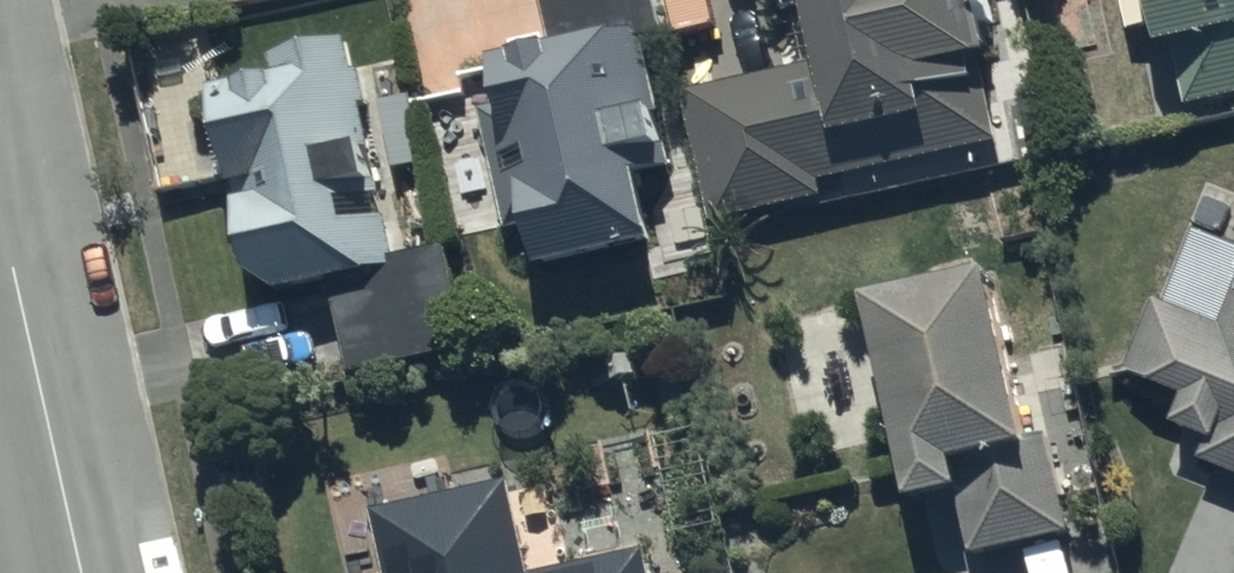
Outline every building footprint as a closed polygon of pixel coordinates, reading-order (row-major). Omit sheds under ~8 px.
[(550,50),(483,66),(531,270),(647,242),(632,175),(666,167),(637,43),(661,37),(652,0),(538,0),(550,50)] [(707,222),(821,201),(818,185),(997,152),(968,0),(797,0),(810,67),(682,91),(707,222)] [(1147,48),(1173,43),(1183,104),(1233,96),(1233,0),(1139,0),(1147,48)] [(250,299),(323,281),(348,378),(385,370),(471,348),(446,250),(390,264),(352,109),(365,106),(346,33),(265,53),(271,78),(199,96),(202,108),(250,299)] [(987,276),(856,306),(903,510),(953,499),(966,555),(1066,531),(1045,438),(1025,442),(987,276)] [(1217,326),(1150,298),(1135,336),(1119,373),(1182,400),(1169,429),(1205,444),(1198,459),(1233,474),(1233,285),(1217,326)] [(502,483),(368,511),(381,572),(521,572),(502,483)] [(642,556),(559,572),(646,572),(642,556)]
